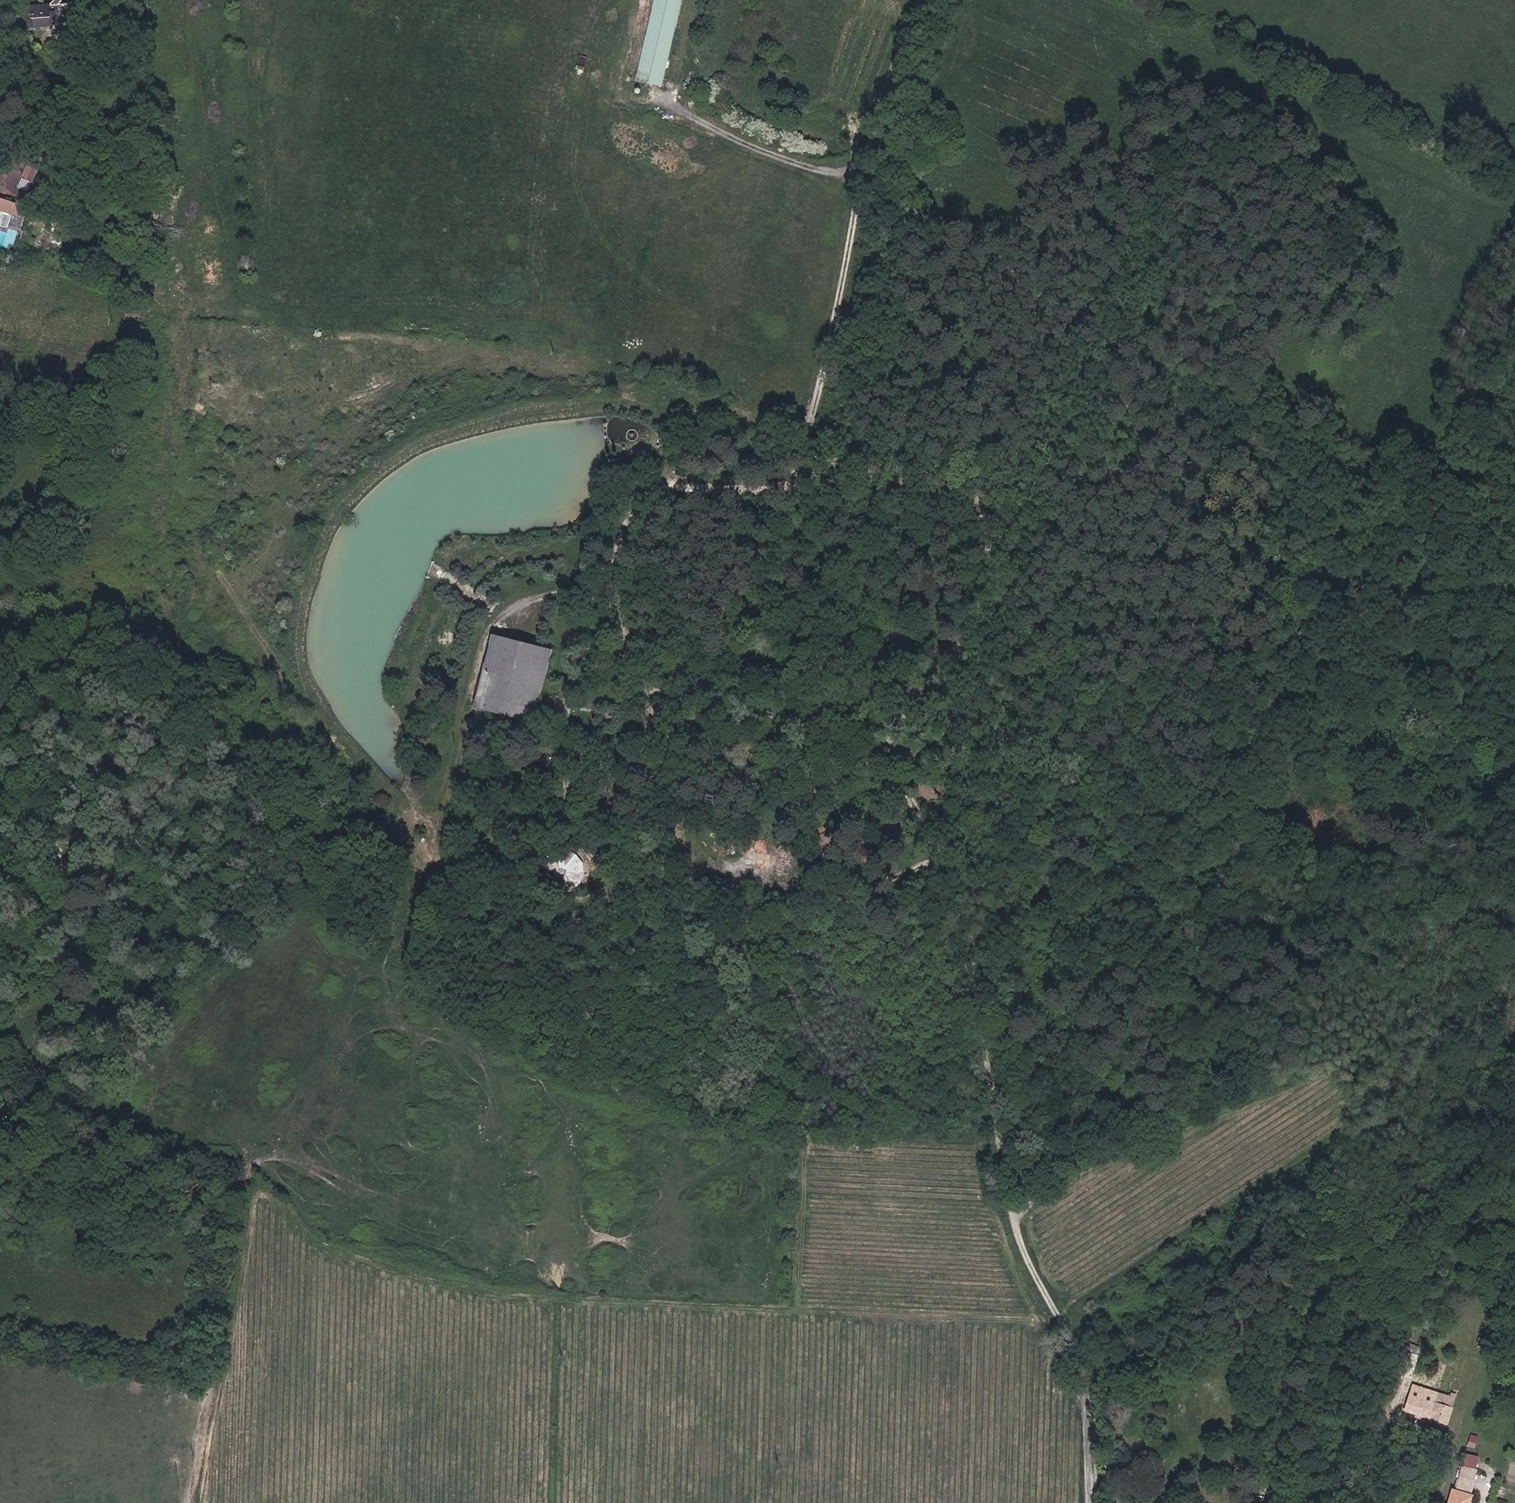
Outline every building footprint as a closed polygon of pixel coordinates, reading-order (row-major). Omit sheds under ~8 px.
[(33,13),(32,26),(31,32),(42,33),(42,27),(55,27),(55,33),(65,33),(68,7),(63,6),(67,0),(58,0),(55,5),(33,4),(33,13)] [(651,48),(675,51),(684,0),(659,0),(651,48)] [(15,24),(32,26),(33,13),(16,12),(15,24)] [(634,89),(672,71),(675,51),(651,48),(634,89)] [(38,155),(29,182),(39,186),(48,159),(38,155)] [(13,190),(3,186),(4,183),(0,181),(0,223),(13,190)] [(552,647),(491,634),(475,708),(535,721),(552,647)] [(1405,1339),(1403,1346),(1416,1350),(1418,1342),(1405,1339)] [(1408,1378),(1416,1350),(1403,1346),(1395,1375),(1408,1378)] [(1452,1396),(1440,1393),(1432,1418),(1451,1424),(1460,1393),(1453,1390),(1452,1396)] [(1476,1465),(1468,1463),(1461,1486),(1480,1491),(1488,1465),(1477,1461),(1476,1465)] [(1272,1501),(1280,1502),(1283,1490),(1275,1488),(1272,1501)]
